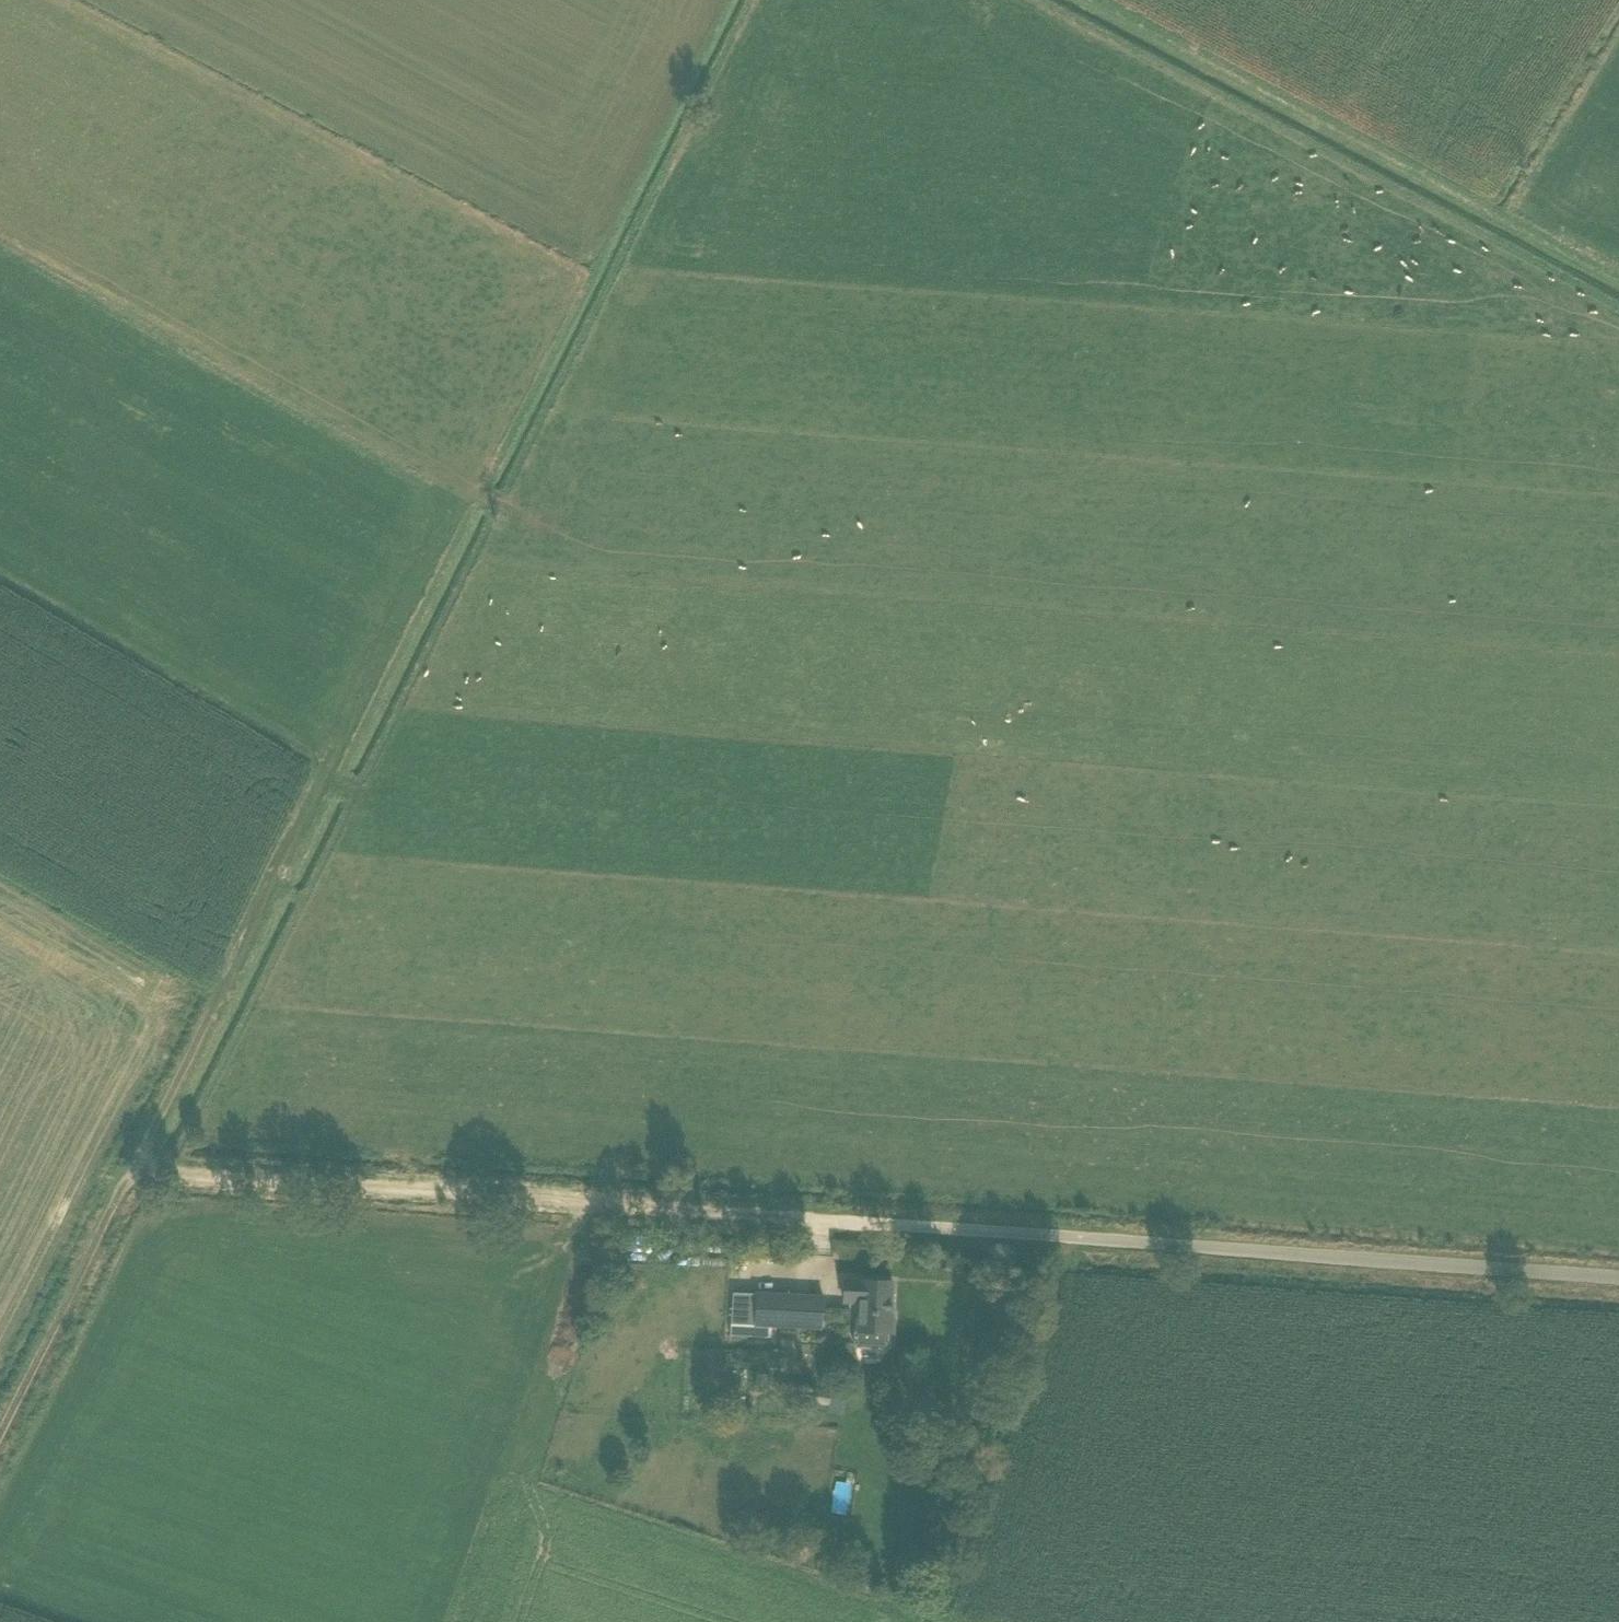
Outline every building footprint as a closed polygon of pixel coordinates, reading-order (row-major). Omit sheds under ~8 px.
[(894,1313),(891,1313),(892,1282),(845,1279),(844,1304),(858,1305),(857,1328),(854,1331),(854,1344),(857,1348),(885,1349),(888,1346),(890,1333),(893,1333),(894,1313)] [(730,1336),(770,1338),(771,1327),(822,1330),(823,1297),(736,1293),(734,1324),(731,1324),(730,1336)]
